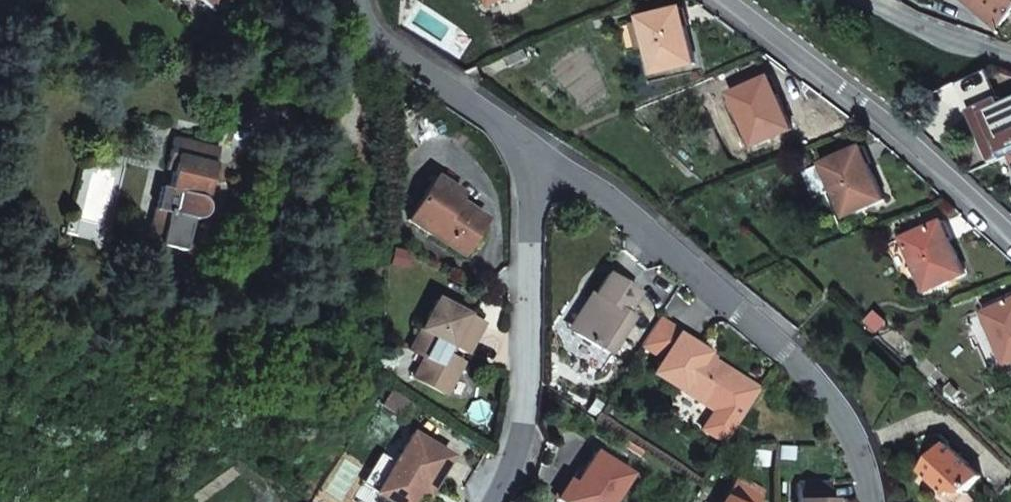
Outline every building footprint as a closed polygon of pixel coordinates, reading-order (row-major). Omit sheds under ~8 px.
[(213,10),(224,0),(204,0),(213,10)] [(1002,28),(1010,19),(1010,0),(972,0),(1002,28)] [(685,28),(682,10),(639,19),(646,47),(652,73),(695,64),(687,28),(685,28)] [(646,47),(640,25),(621,29),(626,52),(646,47)] [(1005,101),(992,70),(921,99),(932,126),(978,108),(997,154),(1010,149),(1010,99),(1005,101)] [(777,95),(770,78),(730,94),(752,146),(792,129),(779,95),(777,95)] [(211,145),(170,136),(163,169),(170,170),(166,188),(158,187),(153,210),(166,212),(159,244),(183,250),(190,218),(194,218),(198,216),(199,216),(202,214),(204,211),(204,210),(205,209),(205,206),(206,206),(206,205),(206,204),(205,204),(205,202),(203,199),(201,197),(200,197),(203,182),(208,184),(213,162),(208,161),(211,145)] [(216,146),(211,145),(208,161),(213,162),(216,146)] [(869,165),(862,148),(822,165),(843,216),(884,199),(870,164),(869,165)] [(442,181),(434,193),(459,210),(462,204),(467,197),(442,181)] [(459,210),(434,193),(414,225),(468,259),(491,222),(462,204),(459,210)] [(153,210),(152,209),(145,241),(159,244),(166,212),(153,210)] [(948,239),(941,222),(902,239),(923,291),(964,274),(950,239),(948,239)] [(607,273),(593,298),(598,301),(576,338),(608,358),(631,322),(623,317),(639,293),(607,273)] [(598,301),(593,298),(588,296),(566,332),(576,338),(598,301)] [(450,343),(461,349),(467,352),(483,321),(434,298),(410,347),(427,356),(416,379),(445,395),(463,361),(457,358),(446,353),(450,343)] [(982,313),(1004,365),(1010,362),(1010,302),(982,313)] [(682,335),(660,322),(645,346),(667,359),(682,335)] [(712,352),(682,335),(657,377),(718,415),(707,434),(724,444),(760,390),(741,378),(709,358),(712,352)] [(457,358),(461,349),(450,343),(446,353),(457,358)] [(396,465),(377,495),(388,501),(413,501),(417,494),(424,482),(435,488),(451,461),(413,438),(396,465)] [(952,490),(962,501),(981,482),(947,446),(919,473),(945,499),(952,490)] [(573,481),(579,485),(569,501),(609,501),(627,473),(590,451),(573,481)] [(377,495),(396,465),(379,454),(361,485),(377,495)] [(573,481),(567,478),(552,501),(553,501),(569,501),(579,485),(573,481)] [(732,478),(717,501),(754,501),(759,494),(732,478)] [(794,480),(794,501),(835,501),(835,496),(827,497),(826,480),(794,480)] [(427,501),(435,488),(424,482),(417,494),(427,501)] [(962,501),(952,490),(945,499),(948,501),(961,501),(962,501)]
